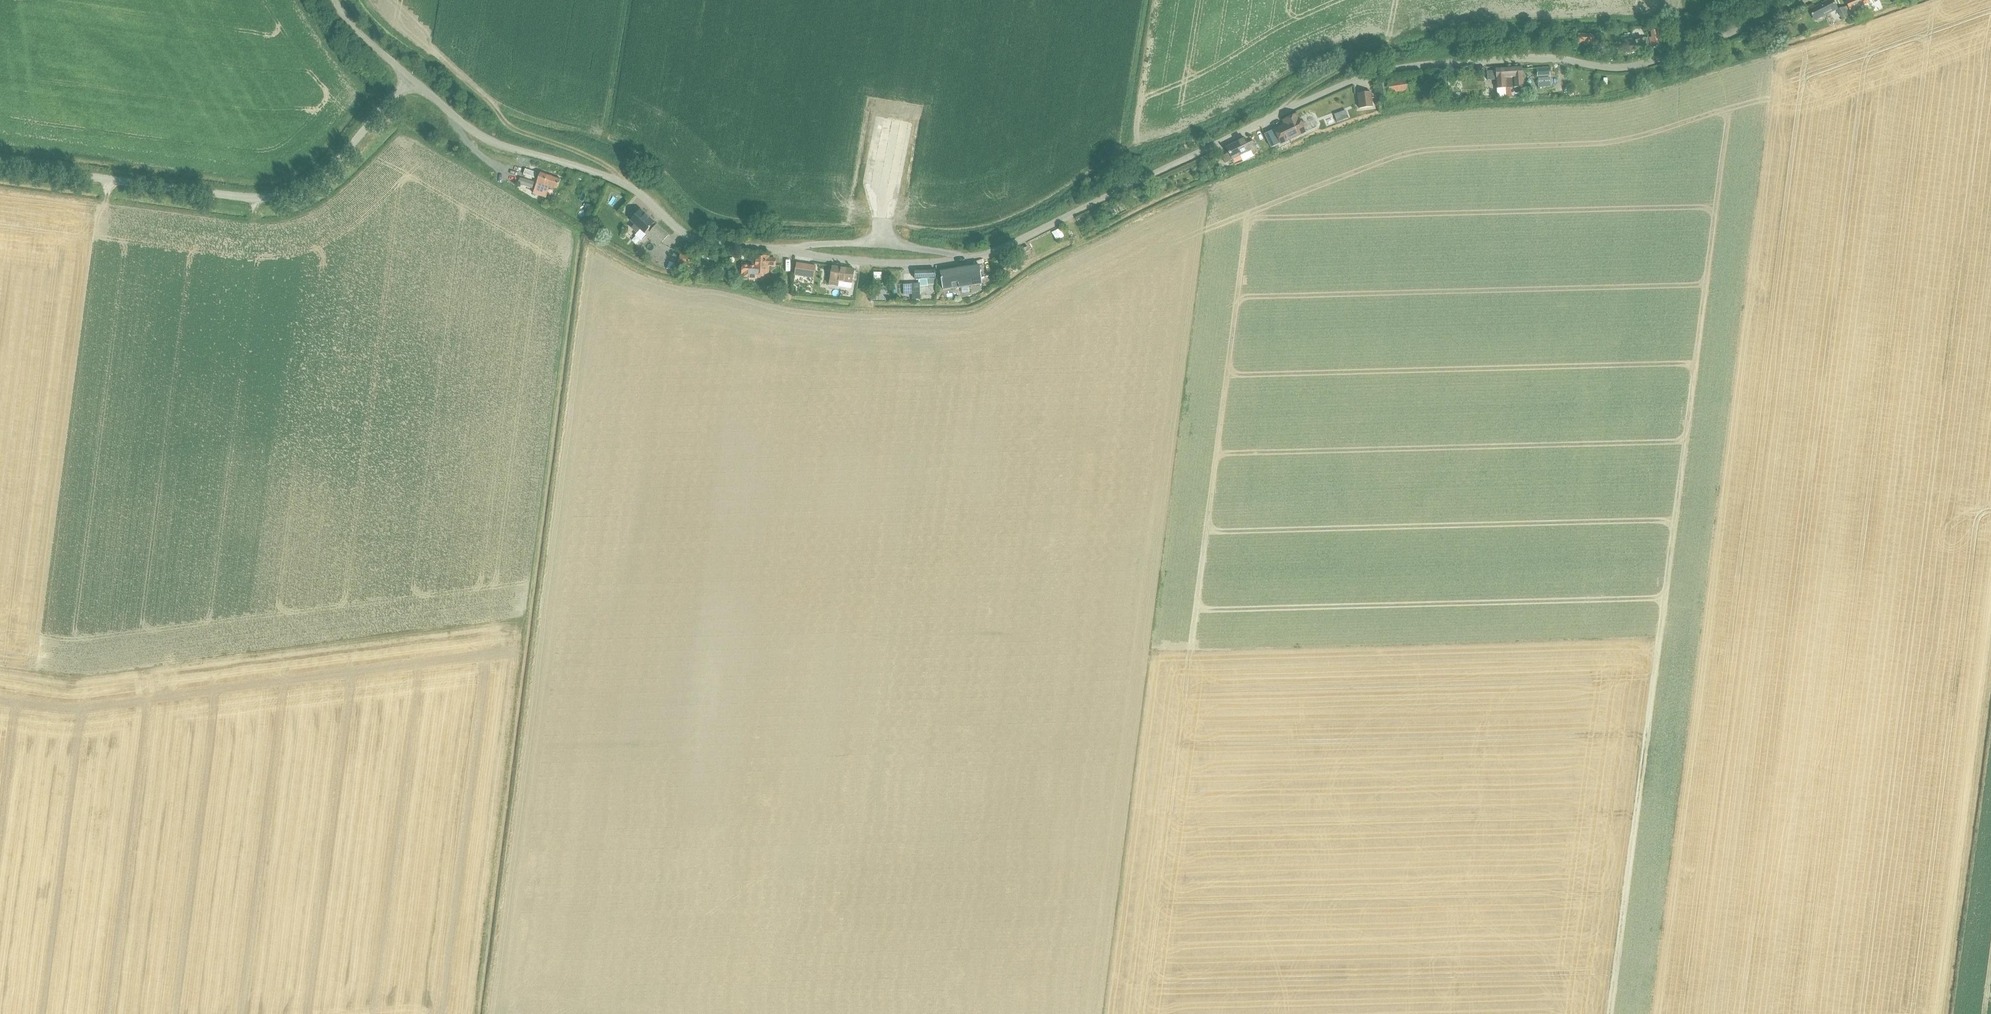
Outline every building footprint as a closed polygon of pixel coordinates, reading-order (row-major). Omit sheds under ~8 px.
[(1811,10),(1815,19),(1835,10),(1837,8),(1833,0),(1831,0),(1830,0),(1811,10)] [(1846,0),(1851,11),(1853,16),(1863,12),(1860,5),(1868,2),(1868,0),(1847,0),(1846,0)] [(1843,8),(1848,19),(1849,20),(1853,18),(1847,6),(1843,8)] [(1848,19),(1843,8),(1837,10),(1843,22),(1848,19)] [(1661,46),(1659,36),(1659,33),(1670,31),(1669,24),(1649,27),(1650,31),(1651,38),(1650,38),(1651,48),(1661,46)] [(1577,35),(1577,43),(1593,44),(1594,36),(1577,35)] [(1634,40),(1633,36),(1623,39),(1627,53),(1646,48),(1643,37),(1634,40)] [(1522,78),(1521,67),(1501,68),(1495,68),(1495,71),(1487,71),(1487,80),(1495,79),(1496,89),(1505,88),(1505,87),(1513,87),(1513,88),(1522,88),(1522,78)] [(1539,67),(1536,67),(1537,85),(1552,85),(1552,69),(1539,69),(1539,67)] [(1408,80),(1386,82),(1388,93),(1410,90),(1408,80)] [(1386,96),(1384,83),(1377,84),(1379,97),(1386,96)] [(1359,109),(1372,107),(1371,92),(1357,93),(1359,109)] [(1345,110),(1334,115),(1337,123),(1348,118),(1345,110)] [(1297,114),(1283,121),(1285,125),(1281,127),(1281,126),(1274,130),(1280,144),(1288,140),(1289,140),(1305,132),(1304,130),(1307,128),(1308,126),(1306,122),(1303,121),(1301,122),(1297,114)] [(1248,142),(1246,137),(1227,148),(1228,152),(1222,155),(1225,162),(1231,159),(1249,151),(1251,155),(1258,152),(1252,140),(1248,142)] [(528,169),(525,177),(534,180),(537,172),(528,169)] [(538,184),(534,194),(543,198),(545,198),(549,188),(555,191),(556,191),(557,189),(560,180),(540,172),(537,182),(536,183),(538,184)] [(520,178),(518,184),(532,189),(534,183),(520,178)] [(639,210),(629,221),(634,226),(631,228),(637,233),(640,231),(643,234),(657,246),(667,235),(655,225),(653,222),(639,210)] [(1097,211),(1086,216),(1089,223),(1101,217),(1097,211)] [(679,254),(677,265),(687,267),(690,257),(679,254)] [(770,260),(770,258),(752,256),(751,264),(742,263),(741,272),(743,273),(743,276),(748,276),(747,278),(753,279),(754,277),(766,280),(768,272),(767,272),(768,267),(775,268),(776,261),(770,260)] [(796,263),(795,274),(814,277),(815,266),(796,263)] [(832,267),(829,285),(851,288),(854,270),(840,268),(832,267)] [(956,270),(940,272),(942,290),(959,288),(981,285),(981,280),(979,267),(956,270)] [(920,284),(903,284),(903,295),(912,295),(912,299),(920,299),(920,293),(920,286),(927,286),(927,280),(934,280),(934,270),(916,271),(914,271),(914,280),(920,280),(920,284)] [(875,279),(884,279),(885,271),(876,271),(875,279)]
